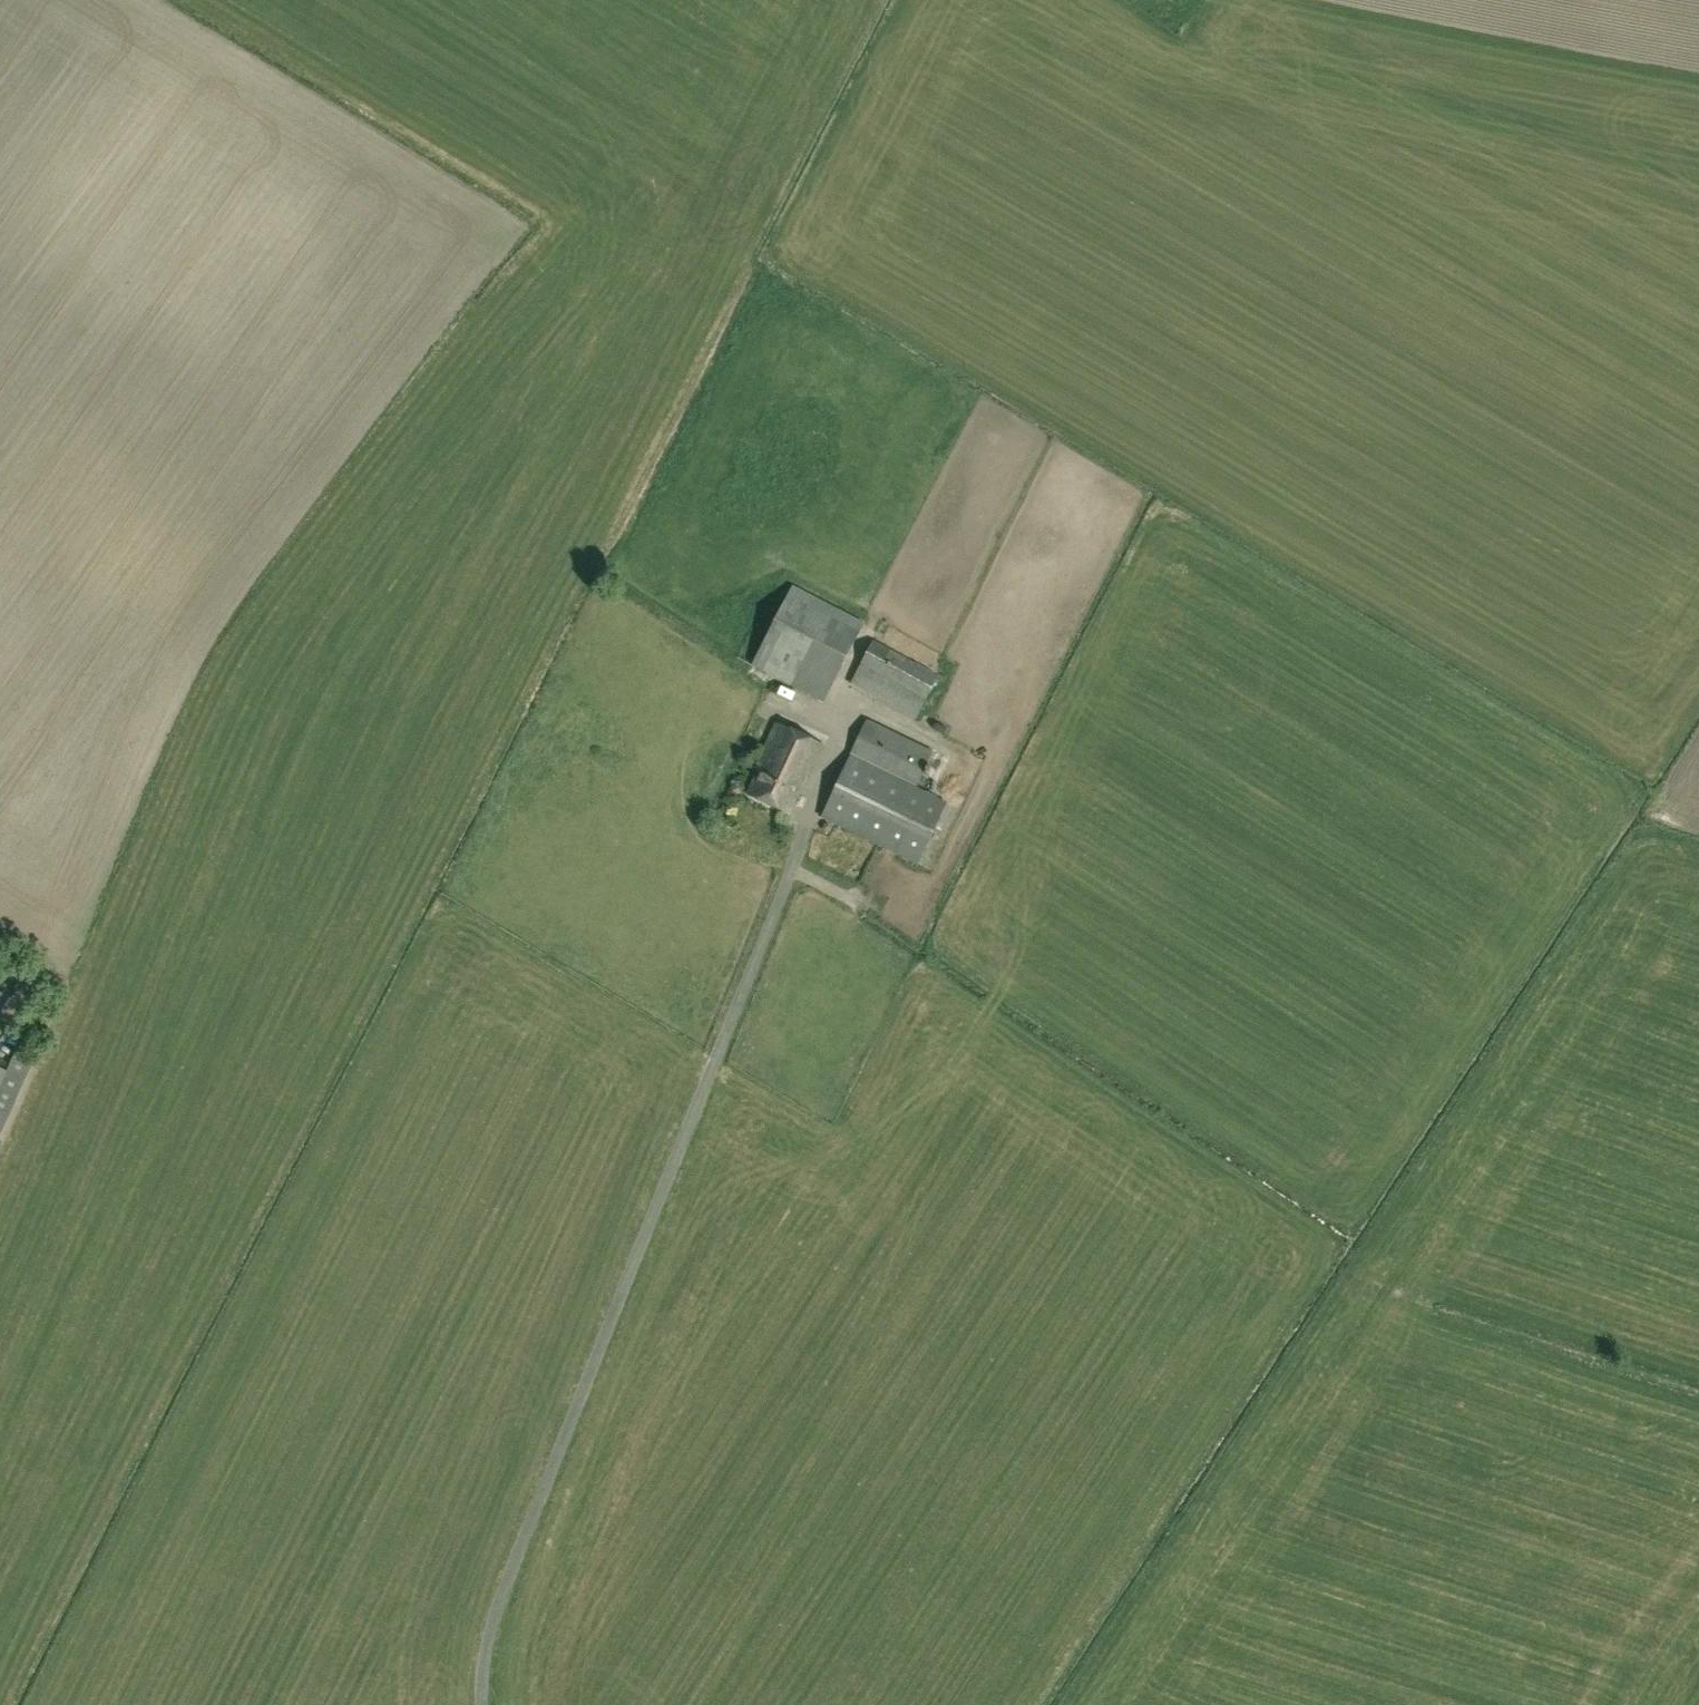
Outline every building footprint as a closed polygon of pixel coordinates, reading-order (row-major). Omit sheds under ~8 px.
[(795,587),(767,641),(838,678),(866,624),(795,587)] [(875,642),(851,684),(915,721),(939,676),(875,642)] [(917,788),(933,752),(868,721),(822,817),(919,864),(948,802),(917,788)] [(809,783),(824,747),(775,726),(759,762),(763,763),(749,797),(790,815),(805,781),(809,783)]
